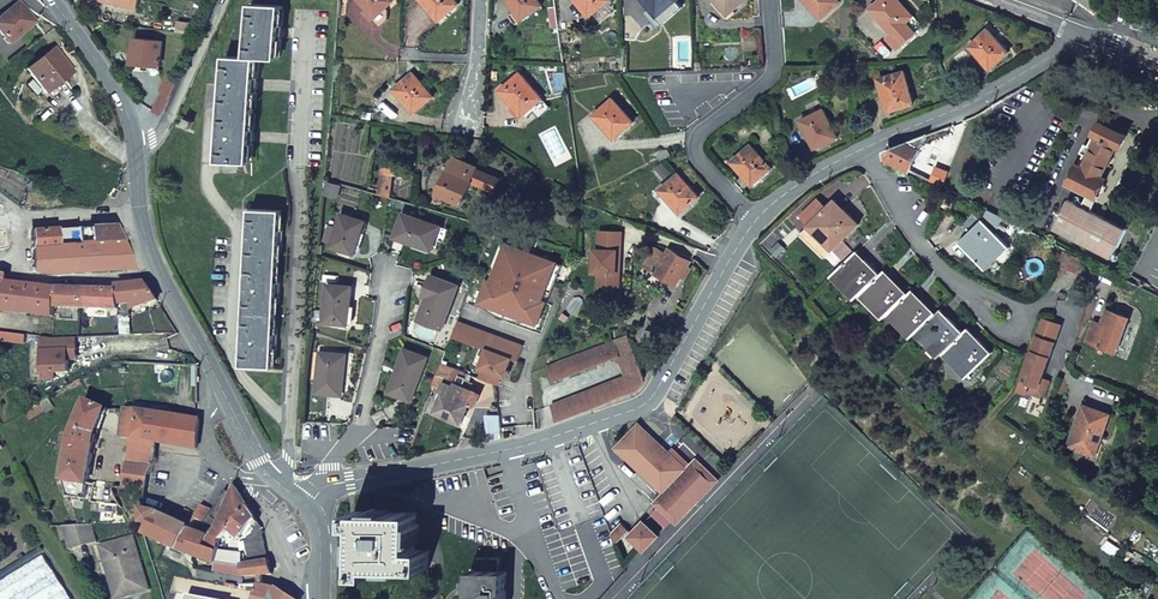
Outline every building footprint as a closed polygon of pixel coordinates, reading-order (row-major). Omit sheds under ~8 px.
[(12,46),(39,23),(29,11),(20,0),(19,0),(0,15),(0,32),(12,46)] [(140,9),(142,0),(105,0),(105,2),(140,9)] [(387,8),(394,1),(393,0),(359,0),(368,10),(366,12),(373,20),(375,18),(387,8)] [(454,0),(421,0),(440,21),(458,4),(454,0)] [(542,6),(538,0),(508,0),(516,11),(510,15),(517,24),(542,6)] [(590,16),(610,0),(577,0),(590,16)] [(664,23),(682,7),(676,0),(677,0),(644,0),(664,23)] [(729,15),(745,0),(715,0),(729,15)] [(821,19),(840,2),(838,0),(804,0),(821,19)] [(915,34),(913,31),(920,25),(898,0),(881,0),(871,9),(893,34),(888,38),(899,49),(915,34)] [(257,77),(258,58),(281,59),(282,41),(282,33),(282,24),(283,6),(252,5),(249,58),(227,57),(225,78),(221,162),(252,163),(253,144),(254,137),(254,128),(256,94),(256,86),(257,77)] [(389,11),(387,8),(375,18),(382,26),(389,20),(389,11)] [(560,28),(557,9),(550,10),(552,29),(560,28)] [(193,33),(194,23),(179,21),(178,32),(193,33)] [(969,47),(990,69),(1009,53),(988,30),(969,47)] [(149,67),(164,68),(166,41),(136,38),(134,65),(149,67)] [(55,47),(27,69),(48,95),(63,83),(76,72),(55,47)] [(334,62),(333,81),(341,81),(342,63),(334,62)] [(913,105),(904,72),(879,79),(888,112),(913,105)] [(162,93),(170,97),(179,78),(168,73),(159,92),(162,93)] [(394,89),(415,113),(434,97),(414,73),(394,89)] [(532,109),(543,99),(521,73),(500,91),(515,107),(514,108),(522,118),(532,109)] [(1048,73),(1039,79),(1043,86),(1052,80),(1048,73)] [(170,97),(162,93),(153,111),(162,115),(170,97)] [(551,108),(543,99),(532,109),(540,118),(551,108)] [(615,139),(634,122),(613,99),(594,115),(615,139)] [(802,121),(815,148),(837,137),(824,110),(802,121)] [(194,121),(186,118),(182,126),(190,130),(194,121)] [(1109,121),(1106,126),(1120,133),(1123,128),(1109,121)] [(1120,133),(1106,126),(1099,123),(1088,146),(1085,144),(1080,153),(1083,155),(1069,184),(1089,193),(1084,203),(1082,207),(1076,204),(1068,200),(1063,211),(1060,210),(1057,217),(1059,218),(1053,229),(1112,258),(1127,229),(1091,211),(1098,197),(1097,197),(1099,193),(1100,194),(1103,192),(1105,187),(1104,184),(1103,184),(1105,180),(1100,177),(1116,146),(1120,148),(1127,136),(1120,133)] [(928,135),(888,151),(887,151),(886,153),(885,155),(886,157),(887,159),(910,171),(928,135)] [(733,162),(753,185),(772,168),(751,145),(733,162)] [(661,162),(671,156),(667,149),(655,151),(661,162)] [(495,192),(501,179),(477,169),(478,167),(455,158),(438,194),(445,197),(443,202),(449,204),(451,200),(463,205),(472,182),(495,192)] [(380,195),(391,198),(394,175),(396,176),(398,162),(386,161),(380,195)] [(684,172),(694,183),(701,177),(691,166),(684,172)] [(699,197),(679,174),(660,190),(664,195),(660,198),(677,217),(699,197)] [(328,182),(326,192),(339,196),(341,186),(328,182)] [(811,224),(827,209),(818,200),(801,217),(810,226),(811,224)] [(844,264),(837,271),(833,275),(842,284),(844,281),(859,296),(861,294),(869,303),(872,301),(886,316),(888,314),(897,323),(899,320),(914,335),(909,340),(918,349),(922,344),(925,342),(927,340),(942,355),(945,352),(953,361),(955,359),(962,367),(958,371),(965,378),(991,353),(968,329),(964,334),(941,309),(936,314),(912,290),(908,295),(885,271),(880,276),(857,252),(854,255),(841,241),(858,225),(835,201),(827,209),(811,224),(820,233),(822,231),(828,238),(836,246),(831,250),(844,264)] [(486,222),(495,226),(504,210),(496,205),(486,222)] [(251,209),(243,366),(274,367),(276,340),(279,291),(281,239),(282,228),(283,211),(251,209)] [(1002,218),(984,209),(982,214),(999,223),(1002,218)] [(366,222),(342,214),(337,230),(332,243),(331,247),(355,255),(366,222)] [(440,227),(404,214),(395,238),(432,251),(440,227)] [(1004,242),(984,221),(960,244),(983,268),(992,260),(989,257),(1004,242)] [(820,233),(811,224),(810,226),(800,236),(822,259),(824,257),(831,250),(836,246),(828,238),(822,231),(820,233)] [(117,226),(92,227),(94,245),(124,243),(121,234),(117,226)] [(92,227),(80,228),(82,246),(94,245),(92,227)] [(80,228),(60,229),(61,247),(74,246),(82,246),(80,228)] [(325,241),(332,243),(337,230),(329,228),(325,241)] [(35,239),(35,249),(61,247),(60,229),(34,230),(35,239)] [(620,285),(623,231),(601,230),(600,248),(595,248),(594,271),(600,271),(599,284),(620,285)] [(489,278),(480,301),(498,308),(500,305),(518,312),(517,316),(537,324),(546,301),(542,299),(556,262),(506,242),(492,280),(489,278)] [(136,271),(124,243),(94,245),(82,246),(74,246),(78,274),(136,271)] [(49,275),(78,274),(74,246),(61,247),(35,249),(35,273),(49,275)] [(666,255),(655,249),(645,267),(655,273),(655,274),(676,287),(690,262),(689,262),(691,258),(687,256),(688,255),(682,252),(680,256),(669,250),(666,255)] [(824,257),(837,271),(844,264),(831,250),(824,257)] [(1074,273),(1082,259),(1066,251),(1059,266),(1074,273)] [(546,301),(560,263),(556,262),(542,299),(546,301)] [(6,312),(11,282),(13,275),(3,274),(0,273),(0,311),(6,312)] [(459,286),(433,276),(424,297),(429,298),(420,320),(442,329),(459,286)] [(61,310),(62,288),(37,285),(11,282),(6,312),(55,319),(60,319),(61,310)] [(147,282),(122,286),(122,289),(122,312),(133,312),(160,304),(154,293),(147,282)] [(353,287),(328,284),(324,323),(349,325),(353,287)] [(122,312),(122,289),(105,289),(78,288),(62,288),(61,310),(122,312)] [(500,305),(498,308),(517,316),(518,312),(500,305)] [(1102,324),(1094,321),(1087,342),(1116,354),(1129,319),(1107,310),(1102,324)] [(133,312),(122,312),(123,336),(134,336),(133,312)] [(897,323),(888,314),(886,316),(909,340),(914,335),(899,320),(897,323)] [(1043,320),(1037,337),(1052,342),(1057,325),(1043,320)] [(523,345),(458,321),(452,335),(487,348),(511,357),(511,358),(517,360),(523,345)] [(0,332),(0,343),(26,346),(27,335),(0,332)] [(628,336),(614,341),(621,357),(619,357),(620,360),(635,354),(628,336)] [(54,339),(43,337),(44,351),(71,349),(72,355),(80,355),(78,338),(54,339)] [(1037,337),(1019,391),(1027,393),(1028,392),(1043,397),(1049,382),(1042,379),(1054,343),(1052,342),(1037,337)] [(922,344),(937,359),(942,355),(927,340),(925,342),(922,344)] [(621,357),(614,341),(547,367),(553,382),(619,357),(621,357)] [(483,368),(479,378),(497,385),(501,375),(506,377),(509,370),(506,369),(511,358),(511,357),(487,348),(480,367),(483,368)] [(71,349),(44,351),(46,376),(57,375),(74,375),(73,365),(72,355),(71,349)] [(429,358),(405,349),(397,370),(400,372),(391,394),(412,402),(429,358)] [(346,355),(321,352),(317,393),(341,395),(343,371),(345,371),(346,355)] [(627,377),(641,372),(635,354),(620,360),(626,376),(627,377)] [(642,385),(645,381),(641,372),(627,377),(633,393),(634,392),(637,390),(640,388),(642,385)] [(606,403),(633,393),(627,377),(626,376),(551,405),(557,421),(606,403)] [(435,412),(461,424),(469,404),(474,406),(480,394),(449,380),(435,412)] [(55,408),(50,398),(41,403),(46,412),(47,413),(55,408)] [(99,435),(110,409),(88,400),(72,438),(64,483),(90,487),(97,446),(99,435)] [(41,403),(25,413),(30,421),(46,412),(41,403)] [(1109,414),(1083,405),(1077,422),(1068,447),(1087,453),(1090,454),(1096,436),(1101,438),(1109,414)] [(149,442),(154,411),(127,407),(123,438),(134,440),(149,442)] [(197,433),(199,418),(154,411),(149,442),(159,443),(194,448),(197,433)] [(485,435),(501,436),(499,415),(486,415),(485,435)] [(663,494),(686,469),(668,452),(639,424),(615,448),(663,494)] [(1095,456),(1100,442),(1101,438),(1096,436),(1090,454),(1095,456)] [(158,452),(159,443),(149,442),(134,440),(132,448),(130,462),(155,466),(157,457),(158,452)] [(1103,444),(1100,442),(1095,456),(1090,454),(1087,453),(1086,457),(1097,461),(1103,444)] [(668,452),(686,469),(690,465),(672,448),(668,452)] [(696,460),(692,464),(696,468),(700,464),(696,460)] [(125,489),(149,493),(155,466),(130,462),(125,489)] [(696,468),(692,464),(690,465),(686,469),(663,494),(658,499),(662,503),(658,507),(671,520),(680,511),(705,486),(705,485),(713,476),(700,464),(696,468)] [(680,511),(671,520),(676,524),(718,481),(713,476),(705,485),(705,486),(680,511)] [(88,502),(90,487),(64,483),(70,500),(88,502)] [(234,484),(229,492),(234,495),(239,486),(234,484)] [(232,532),(253,507),(239,486),(234,495),(220,522),(213,535),(209,548),(223,553),(224,542),(232,532)] [(213,517),(220,522),(234,495),(229,492),(227,491),(213,517)] [(658,499),(654,503),(658,507),(662,503),(658,499)] [(202,504),(194,518),(205,524),(212,510),(202,504)] [(253,530),(262,519),(257,513),(253,507),(232,532),(244,541),(253,530)] [(671,520),(658,507),(652,514),(665,527),(671,520)] [(152,525),(147,535),(178,551),(192,525),(161,510),(146,508),(145,524),(152,525)] [(375,568),(429,569),(429,550),(417,550),(418,513),(354,511),(353,526),(361,527),(360,576),(375,576),(375,568)] [(247,541),(252,565),(270,562),(262,519),(253,530),(254,537),(247,541)] [(643,521),(629,536),(644,551),(658,536),(643,521)] [(622,523),(612,534),(616,545),(629,530),(622,523)] [(80,526),(65,527),(74,552),(99,543),(94,525),(80,526)] [(219,565),(223,553),(209,548),(213,535),(202,530),(192,525),(178,551),(219,565)] [(118,598),(123,598),(135,595),(151,590),(133,536),(101,546),(118,598)] [(243,554),(223,553),(219,565),(216,573),(243,577),(243,566),(243,554)] [(54,572),(43,555),(0,583),(0,598),(14,598),(54,572)] [(499,560),(477,560),(477,571),(499,572),(499,560)] [(243,566),(243,577),(273,577),(272,569),(270,562),(252,565),(243,566)] [(507,572),(499,572),(477,571),(471,571),(470,598),(506,598),(507,572)] [(65,589),(54,572),(14,598),(51,598),(65,589)] [(282,588),(270,587),(259,586),(255,598),(274,598),(282,588)] [(282,588),(274,598),(299,598),(294,596),(282,588)] [(65,589),(51,598),(71,598),(65,589)]
